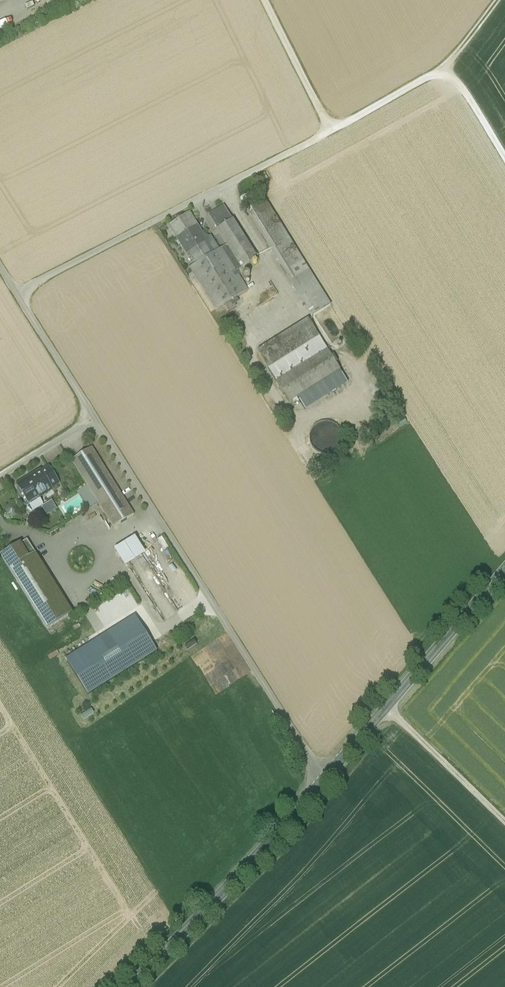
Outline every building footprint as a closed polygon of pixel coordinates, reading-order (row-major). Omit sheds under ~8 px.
[(246,208),(259,200),(255,195),(252,197),(249,193),(240,199),(246,208)] [(247,211),(313,317),(331,306),(265,200),(247,211)] [(227,245),(242,269),(257,260),(224,207),(208,216),(227,245)] [(177,238),(197,226),(190,215),(185,218),(179,221),(170,226),(177,238)] [(196,264),(210,256),(203,245),(207,242),(206,241),(197,226),(177,238),(187,254),(190,253),(196,264)] [(211,239),(206,241),(207,242),(203,245),(210,256),(218,250),(211,239)] [(227,245),(222,249),(236,272),(242,269),(227,245)] [(210,256),(196,264),(189,268),(216,311),(228,304),(230,307),(235,304),(233,301),(248,291),(236,272),(222,249),(221,248),(218,250),(210,256)] [(347,384),(308,320),(257,352),(289,403),(297,398),(305,410),(347,384)] [(328,422),(323,422),(319,423),(315,425),(312,429),(310,433),(309,437),(309,441),(311,446),(314,449),(317,452),(321,454),(325,454),(330,454),(334,452),(337,449),(340,446),(341,441),(342,437),(341,433),(339,429),(336,425),(332,423),(328,422)] [(92,449),(71,462),(113,529),(134,516),(92,449)] [(28,480),(17,487),(23,497),(18,499),(22,505),(32,513),(43,506),(39,498),(52,491),(51,489),(58,484),(49,470),(29,481),(28,480)] [(118,548),(128,567),(150,556),(141,537),(118,548)] [(47,630),(73,613),(27,541),(1,557),(47,630)] [(67,662),(88,695),(157,652),(136,619),(67,662)] [(85,720),(96,714),(93,709),(82,716),(85,720)]
